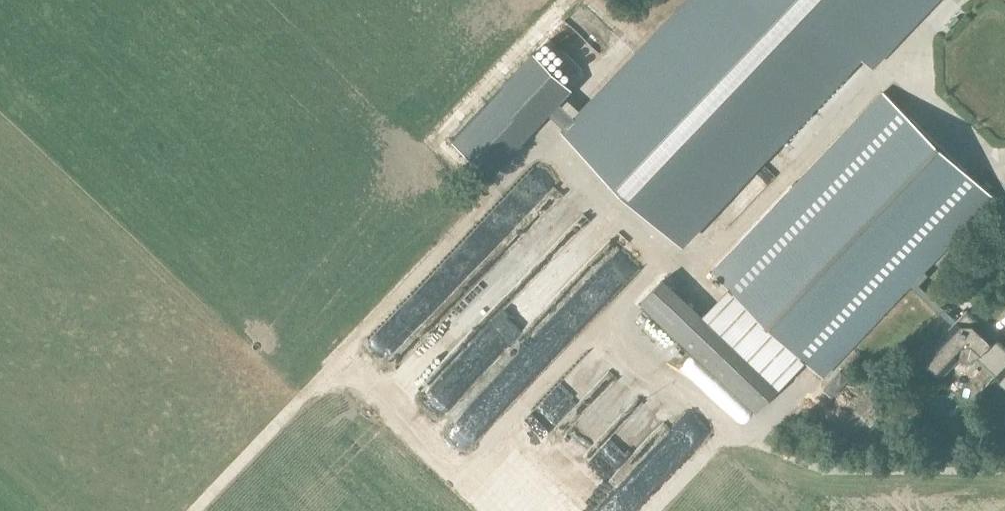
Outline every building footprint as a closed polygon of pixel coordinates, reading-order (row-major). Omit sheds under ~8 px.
[(861,56),(891,49),(938,0),(692,0),(566,133),(682,243),(861,56)] [(452,141),(490,177),(572,90),(535,54),(452,141)] [(912,286),(953,326),(957,322),(920,286),(931,274),(927,270),(995,199),(884,94),(714,272),(824,377),(912,286)] [(537,307),(606,235),(588,218),(485,325),(502,341),(536,306),(537,307)] [(527,239),(515,249),(528,263),(539,253),(527,239)] [(422,280),(432,296),(445,288),(434,272),(422,280)] [(665,281),(643,305),(757,414),(780,390),(701,315),(665,281)] [(480,317),(464,298),(442,317),(457,336),(480,317)] [(953,326),(954,326),(920,360),(927,366),(941,380),(960,361),(964,365),(974,365),(978,360),(987,369),(1004,350),(1004,347),(967,311),(957,322),(953,326)] [(544,324),(500,369),(524,392),(552,363),(547,358),(563,342),(544,324)] [(592,343),(530,410),(559,437),(588,405),(593,410),(567,439),(580,451),(633,394),(608,370),(614,363),(592,343)] [(987,369),(1004,386),(1004,350),(987,369)] [(825,421),(854,448),(874,427),(850,405),(860,395),(855,391),(825,421)] [(612,489),(638,510),(679,464),(669,455),(663,461),(654,453),(675,430),(659,416),(656,419),(637,402),(583,464),(603,481),(631,449),(640,457),(612,489)]
